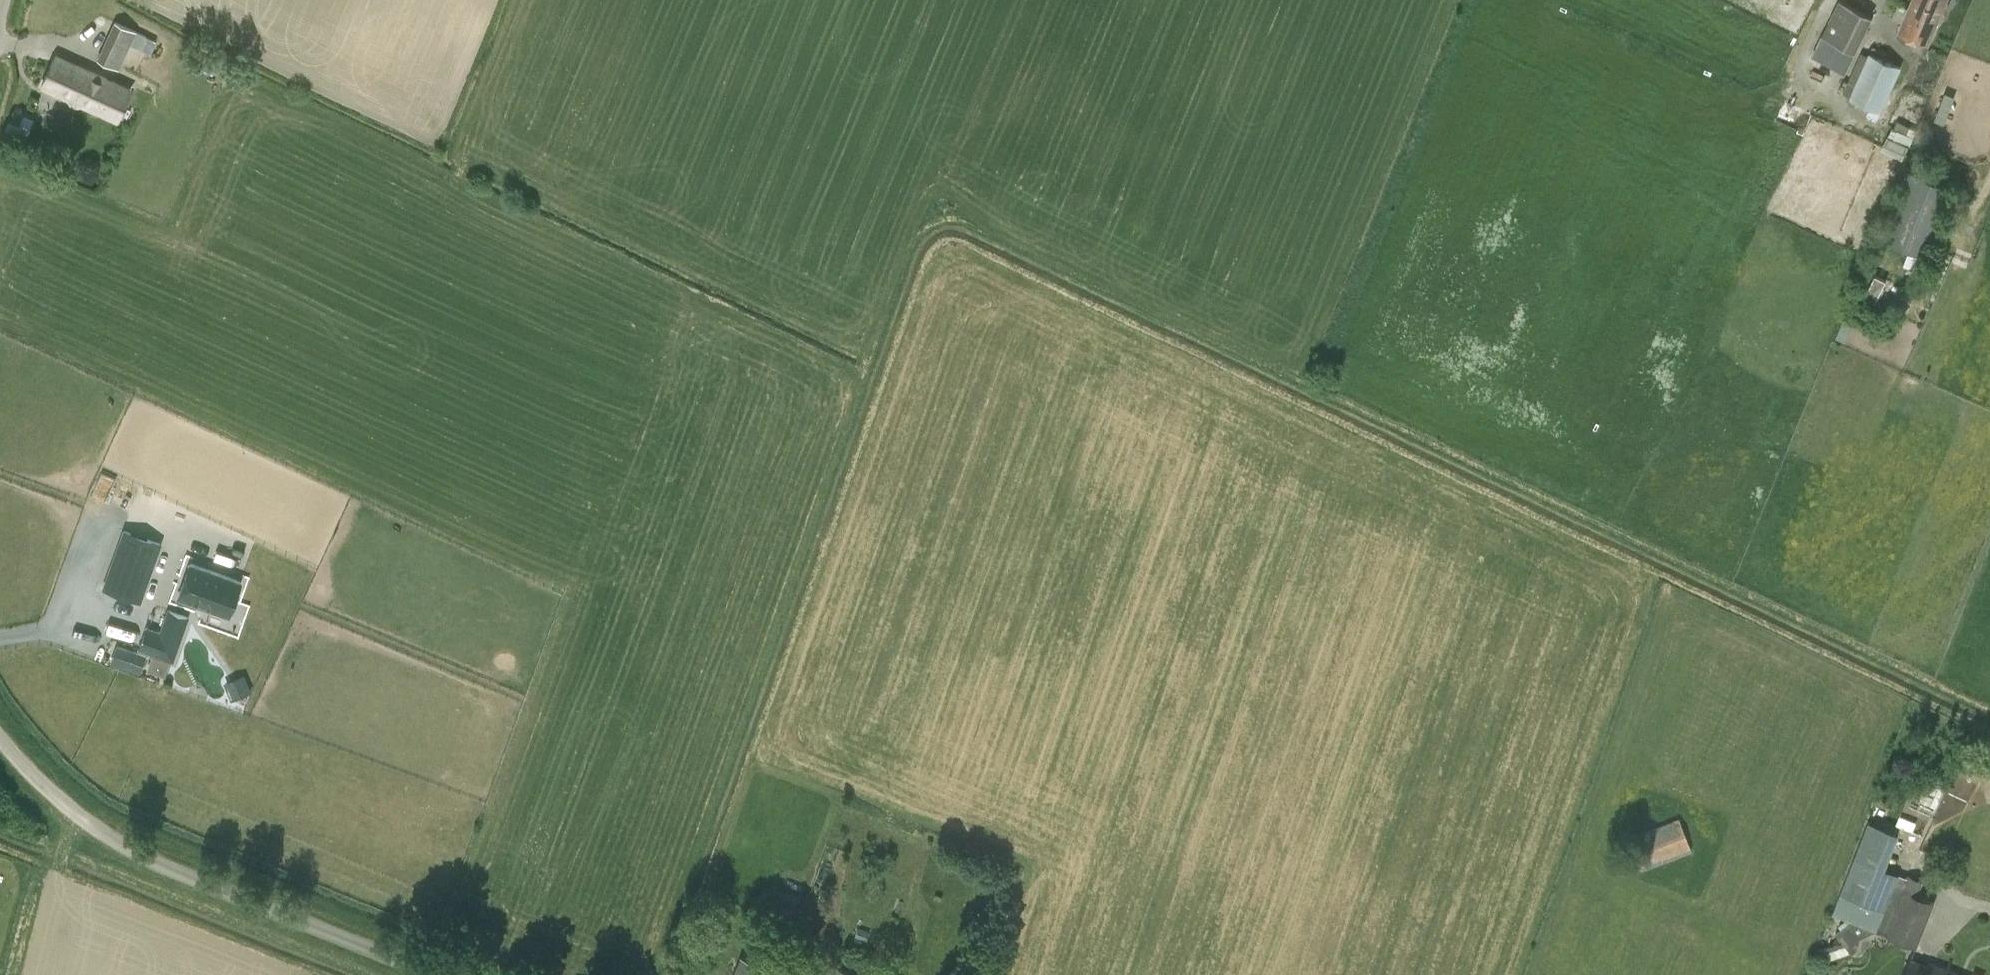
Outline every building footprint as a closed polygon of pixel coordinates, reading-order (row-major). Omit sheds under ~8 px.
[(1841,0),(1840,0),(1813,54),(1846,70),(1873,16),(1841,0)] [(1947,0),(1912,0),(1899,31),(1929,44),(1947,0)] [(114,21),(97,58),(119,68),(131,43),(143,49),(149,36),(114,21)] [(1858,101),(1883,110),(1901,69),(1862,51),(1844,93),(1851,96),(1848,102),(1856,106),(1858,101)] [(131,91),(106,80),(54,57),(42,85),(68,96),(69,104),(76,107),(83,103),(93,108),(120,119),(131,91)] [(1909,229),(1914,231),(1936,181),(1907,169),(1877,244),(1905,255),(1911,239),(1906,237),(1909,229)] [(1876,274),(1865,296),(1876,302),(1887,280),(1876,274)] [(104,587),(142,601),(162,544),(123,530),(104,587)] [(240,580),(191,564),(179,597),(228,614),(240,580)] [(154,606),(147,628),(140,648),(173,661),(188,617),(154,606)] [(144,672),(151,652),(120,642),(114,661),(144,672)] [(230,681),(235,697),(252,692),(247,675),(230,681)] [(1928,782),(1920,799),(1936,807),(1944,790),(1928,782)] [(1642,868),(1692,851),(1680,817),(1630,835),(1642,868)] [(1887,868),(1900,833),(1869,821),(1834,913),(1851,920),(1836,932),(1843,941),(1818,949),(1822,961),(1852,950),(1853,952),(1859,948),(1855,944),(1862,939),(1861,937),(1874,930),(1917,948),(1936,902),(1918,895),(1924,879),(1910,874),(1909,877),(1887,868)] [(783,959),(773,955),(770,961),(762,958),(760,963),(740,955),(732,974),(777,974),(783,959)] [(1950,970),(1932,963),(1930,967),(1910,958),(1903,974),(1962,974),(1950,970)]
